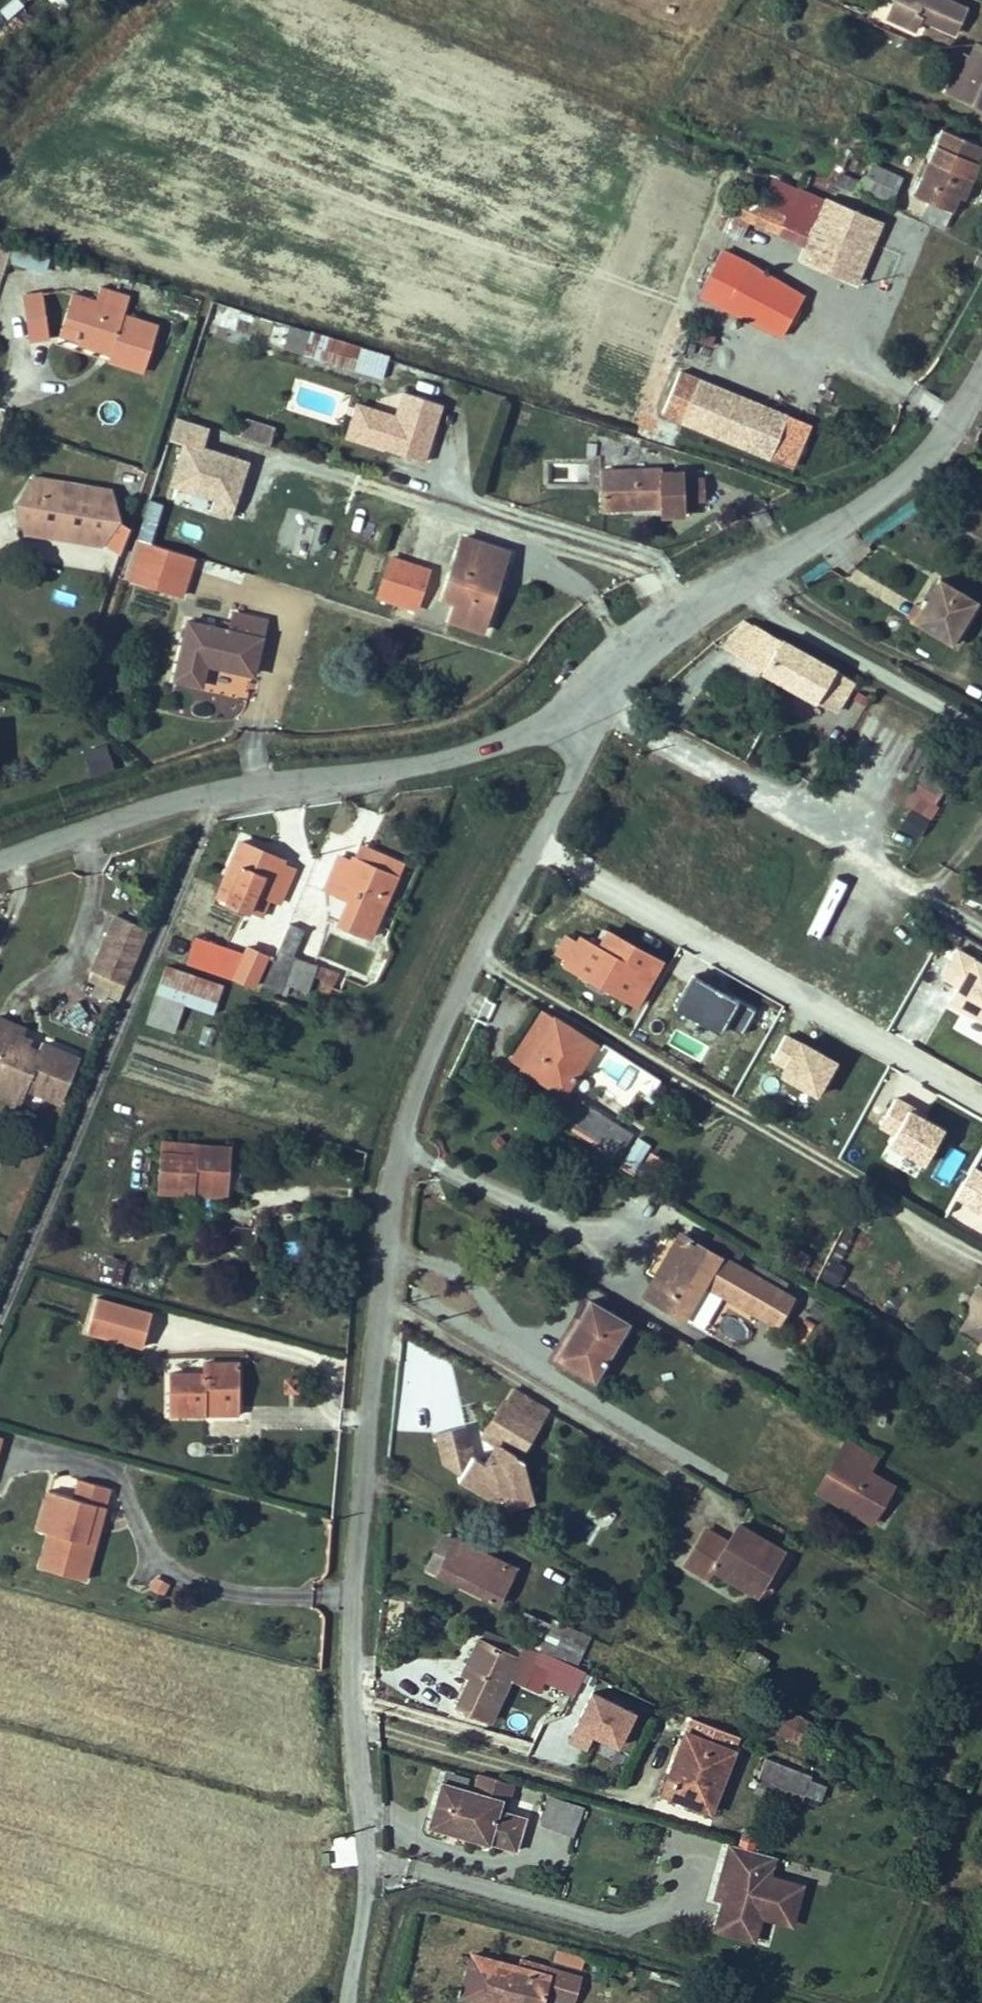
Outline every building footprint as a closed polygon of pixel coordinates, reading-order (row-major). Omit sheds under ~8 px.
[(894,7),(921,18),(953,32),(964,6),(949,0),(897,0),(894,7)] [(921,18),(894,7),(889,18),(916,29),(921,18)] [(950,88),(981,102),(981,46),(978,44),(971,59),(965,56),(950,88)] [(739,71),(745,61),(734,55),(728,64),(739,71)] [(894,127),(891,135),(906,139),(909,131),(894,127)] [(913,194),(929,201),(920,219),(944,230),(952,210),(954,211),(960,197),(966,200),(981,163),(981,147),(942,130),(913,194)] [(901,178),(871,165),(865,181),(859,194),(858,196),(888,209),(901,178)] [(834,185),(859,194),(865,181),(841,172),(834,185)] [(782,235),(791,215),(745,198),(737,217),(749,222),(782,235)] [(808,246),(803,259),(857,280),(875,240),(838,226),(846,208),(827,200),(822,211),(808,246)] [(791,215),(782,235),(808,246),(822,211),(799,202),(791,215)] [(846,208),(838,226),(875,240),(881,221),(846,208)] [(749,222),(737,217),(730,233),(741,238),(749,222)] [(4,270),(6,263),(11,246),(0,243),(0,269),(4,270)] [(55,258),(12,244),(11,246),(6,263),(49,277),(55,258)] [(730,306),(751,268),(723,253),(702,291),(730,306)] [(730,306),(754,321),(776,281),(751,268),(730,306)] [(776,281),(754,321),(783,337),(805,297),(776,281)] [(130,296),(101,286),(96,300),(73,293),(60,332),(79,339),(78,341),(111,352),(109,359),(144,371),(159,326),(124,315),(130,296)] [(31,342),(49,339),(42,291),(23,294),(31,342)] [(213,300),(206,321),(236,330),(242,309),(213,300)] [(274,321),(268,340),(384,375),(390,355),(274,321)] [(724,348),(731,351),(737,334),(731,331),(724,348)] [(677,372),(660,414),(746,447),(762,404),(677,372)] [(401,391),(384,447),(419,459),(426,438),(433,440),(444,405),(401,391)] [(808,421),(762,404),(746,447),(792,464),(808,421)] [(209,427),(177,416),(170,438),(184,442),(170,484),(214,498),(210,510),(230,517),(247,462),(203,448),(209,427)] [(239,436),(269,446),(274,430),(244,420),(239,436)] [(426,461),(433,440),(426,438),(419,459),(426,461)] [(586,455),(596,455),(597,443),(587,443),(586,455)] [(659,467),(601,470),(602,510),(660,508),(661,518),(685,517),(685,503),(683,478),(683,471),(659,471),(659,467)] [(704,477),(683,478),(685,503),(705,502),(704,477)] [(111,491),(34,478),(14,503),(25,531),(103,544),(121,520),(111,491)] [(137,538),(151,543),(157,524),(143,519),(137,538)] [(462,534),(441,600),(454,604),(448,621),(484,632),(510,550),(462,534)] [(196,557),(151,543),(137,538),(125,577),(183,596),(196,557)] [(46,541),(43,560),(66,563),(68,544),(46,541)] [(431,570),(390,557),(377,597),(418,610),(431,570)] [(977,601),(939,580),(922,609),(914,622),(951,644),(977,601)] [(922,609),(914,605),(907,617),(914,622),(922,609)] [(186,619),(172,680),(203,687),(208,666),(255,676),(268,621),(231,613),(227,629),(186,619)] [(780,640),(754,626),(736,656),(835,712),(853,680),(781,637),(780,640)] [(91,777),(114,769),(109,755),(86,762),(91,777)] [(912,810),(901,827),(917,838),(928,820),(912,810)] [(238,839),(214,897),(263,918),(270,901),(281,905),(297,869),(285,864),(287,860),(238,839)] [(337,854),(322,890),(347,901),(336,924),(372,940),(405,862),(360,842),(354,856),(351,855),(348,859),(337,854)] [(148,929),(113,914),(90,969),(93,970),(89,980),(121,993),(148,929)] [(289,924),(263,986),(286,996),(290,987),(308,992),(314,976),(323,980),(319,990),(329,994),(339,973),(294,956),(304,931),(289,924)] [(172,927),(161,952),(187,961),(194,937),(172,927)] [(636,1004),(661,960),(607,930),(598,946),(581,937),(577,943),(566,937),(557,954),(568,960),(565,965),(587,977),(605,987),(636,1004)] [(194,937),(187,961),(232,980),(233,977),(254,985),(266,957),(246,948),(243,954),(194,937)] [(384,949),(380,957),(387,960),(390,953),(384,949)] [(166,964),(156,993),(213,1014),(224,985),(166,964)] [(673,1010),(742,1039),(756,1005),(688,976),(673,1010)] [(605,987),(587,977),(584,983),(602,994),(605,987)] [(203,1042),(213,1014),(156,993),(146,1021),(203,1042)] [(513,1063),(566,1093),(597,1040),(543,1010),(513,1063)] [(73,1011),(66,1023),(88,1034),(94,1022),(73,1011)] [(27,1051),(32,1039),(23,1035),(26,1029),(0,1018),(0,1095),(19,1103),(26,1087),(61,1102),(79,1059),(44,1044),(39,1056),(27,1051)] [(693,1032),(688,1041),(706,1051),(711,1042),(693,1032)] [(621,1153),(633,1133),(576,1099),(564,1119),(621,1153)] [(650,1145),(638,1138),(622,1164),(634,1171),(650,1145)] [(160,1150),(157,1194),(227,1199),(231,1145),(197,1142),(196,1152),(160,1150)] [(776,1325),(791,1298),(782,1293),(750,1274),(681,1234),(645,1296),(683,1319),(704,1283),(776,1325)] [(109,1261),(103,1283),(120,1288),(126,1265),(109,1261)] [(782,1293),(788,1282),(756,1264),(750,1274),(782,1293)] [(977,1284),(969,1298),(968,1312),(960,1327),(981,1340),(976,1349),(981,1353),(981,1287),(977,1284)] [(556,1357),(594,1380),(629,1323),(590,1300),(556,1357)] [(151,1321),(100,1307),(92,1337),(143,1351),(151,1321)] [(170,1369),(170,1413),(204,1414),(204,1405),(239,1405),(239,1361),(201,1361),(201,1369),(170,1369)] [(879,1381),(868,1375),(862,1385),(873,1392),(879,1381)] [(284,1393),(299,1393),(299,1378),(284,1378),(284,1393)] [(547,1410),(514,1390),(506,1404),(504,1402),(482,1438),(496,1447),(484,1464),(473,1456),(465,1425),(436,1433),(443,1463),(462,1472),(458,1478),(488,1496),(504,1492),(501,1480),(514,1477),(528,1473),(524,1461),(518,1457),(547,1410)] [(239,1405),(204,1405),(204,1414),(238,1414),(239,1405)] [(870,1470),(877,1456),(847,1439),(815,1492),(872,1525),(895,1485),(870,1470)] [(504,1492),(506,1500),(532,1493),(528,1473),(514,1477),(501,1480),(504,1492)] [(82,1581),(93,1544),(84,1542),(94,1507),(103,1510),(109,1488),(80,1480),(74,1500),(47,1492),(36,1530),(48,1534),(38,1568),(82,1581)] [(84,1542),(93,1544),(103,1510),(94,1507),(84,1542)] [(684,1563),(709,1577),(713,1569),(758,1595),(784,1551),(737,1523),(728,1541),(705,1528),(684,1563)] [(454,1539),(444,1534),(439,1543),(450,1548),(454,1539)] [(515,1569),(454,1539),(450,1548),(439,1543),(426,1568),(497,1604),(515,1569)] [(155,1577),(149,1588),(164,1596),(170,1585),(155,1577)] [(444,1618),(430,1612),(426,1623),(440,1628),(444,1618)] [(526,1640),(524,1645),(576,1667),(589,1636),(552,1617),(549,1624),(523,1612),(514,1635),(526,1640)] [(524,1645),(518,1658),(478,1639),(463,1673),(470,1677),(457,1705),(490,1721),(509,1678),(519,1683),(528,1663),(549,1672),(545,1681),(574,1694),(585,1671),(576,1667),(524,1645)] [(747,1646),(739,1661),(760,1673),(770,1659),(747,1646)] [(619,1744),(635,1711),(592,1691),(570,1738),(588,1746),(594,1733),(619,1744)] [(809,1723),(786,1708),(773,1728),(796,1743),(809,1723)] [(739,1736),(692,1718),(672,1769),(677,1772),(668,1795),(710,1811),(739,1736)] [(813,1776),(766,1759),(757,1784),(804,1801),(813,1776)] [(677,1772),(672,1769),(663,1793),(668,1795),(677,1772)] [(469,1777),(447,1770),(443,1782),(466,1789),(469,1777)] [(513,1783),(478,1774),(474,1791),(466,1789),(443,1782),(441,1782),(429,1825),(517,1850),(525,1819),(505,1813),(499,1811),(502,1799),(508,1800),(513,1783)] [(540,1823),(574,1834),(583,1809),(548,1797),(540,1823)] [(505,1813),(508,1800),(502,1799),(499,1811),(505,1813)] [(757,1832),(745,1828),(741,1839),(754,1843),(757,1832)] [(715,1930),(743,1938),(748,1920),(761,1914),(791,1923),(801,1886),(771,1878),(758,1874),(764,1853),(729,1844),(719,1880),(729,1883),(715,1930)] [(777,1857),(764,1853),(758,1874),(771,1878),(777,1857)] [(753,1940),(761,1914),(748,1920),(743,1938),(753,1940)] [(552,1950),(550,1964),(581,1968),(583,1954),(552,1950)] [(463,2002),(541,2002),(542,2002),(544,2002),(567,2002),(574,1980),(527,1966),(525,1976),(475,1962),(463,2002)]
